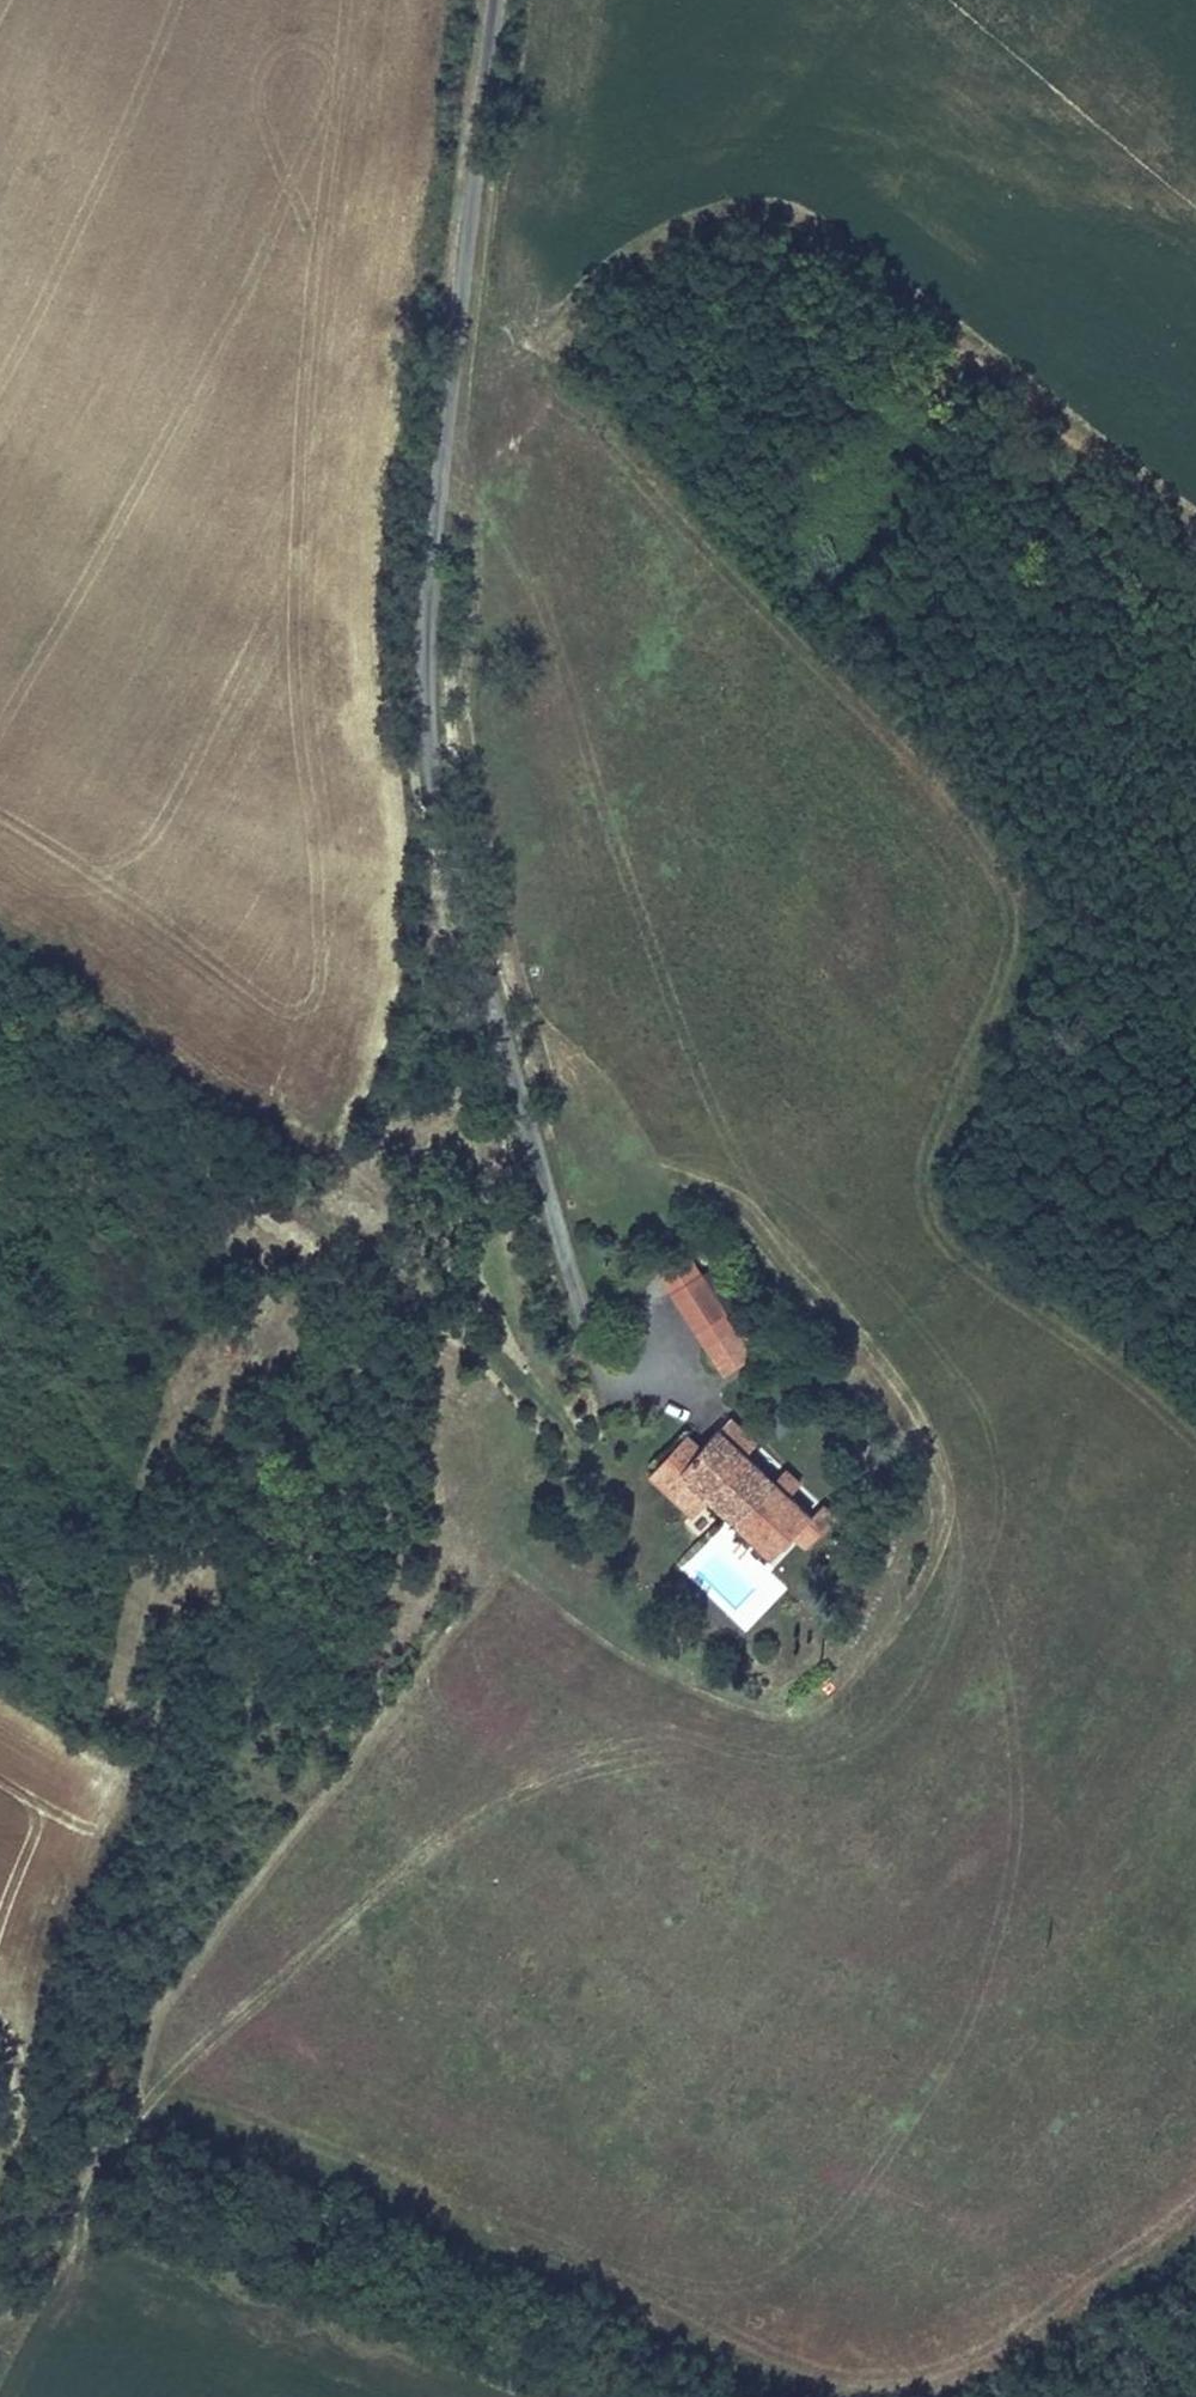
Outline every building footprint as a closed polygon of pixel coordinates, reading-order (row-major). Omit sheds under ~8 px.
[(705,1269),(669,1292),(694,1332),(730,1309),(705,1269)] [(730,1309),(694,1332),(720,1373),(771,1341),(745,1300),(730,1309)] [(826,1500),(811,1515),(790,1495),(804,1479),(788,1464),(774,1479),(745,1453),(760,1437),(734,1412),(703,1445),(689,1431),(647,1474),(693,1517),(709,1499),(771,1558),(792,1536),(806,1549),(841,1513),(826,1500)] [(681,1573),(751,1626),(784,1583),(715,1529),(681,1573)]
